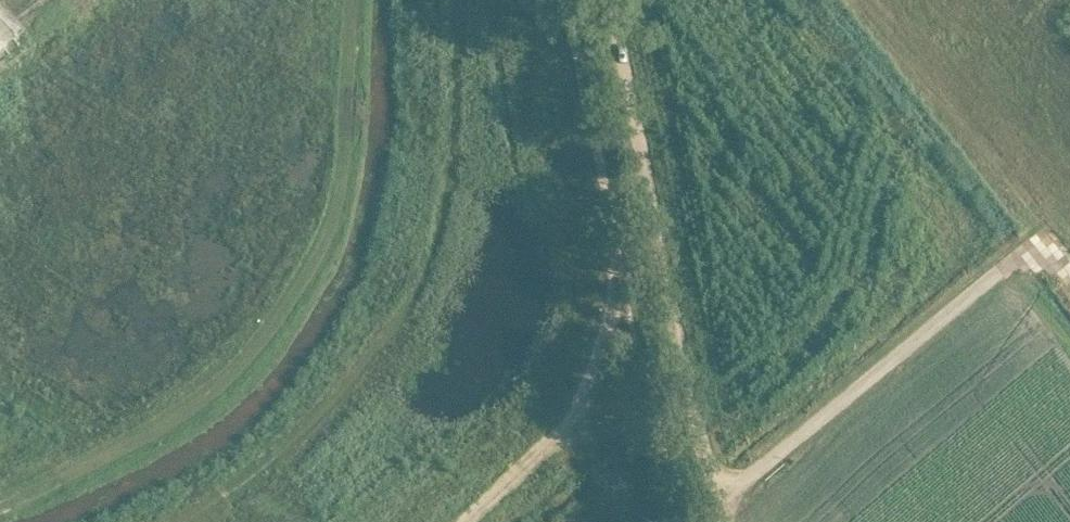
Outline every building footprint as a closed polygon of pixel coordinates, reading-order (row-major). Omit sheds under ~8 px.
[(8,35),(15,42),(17,41),(0,23),(0,42),(8,35)]
